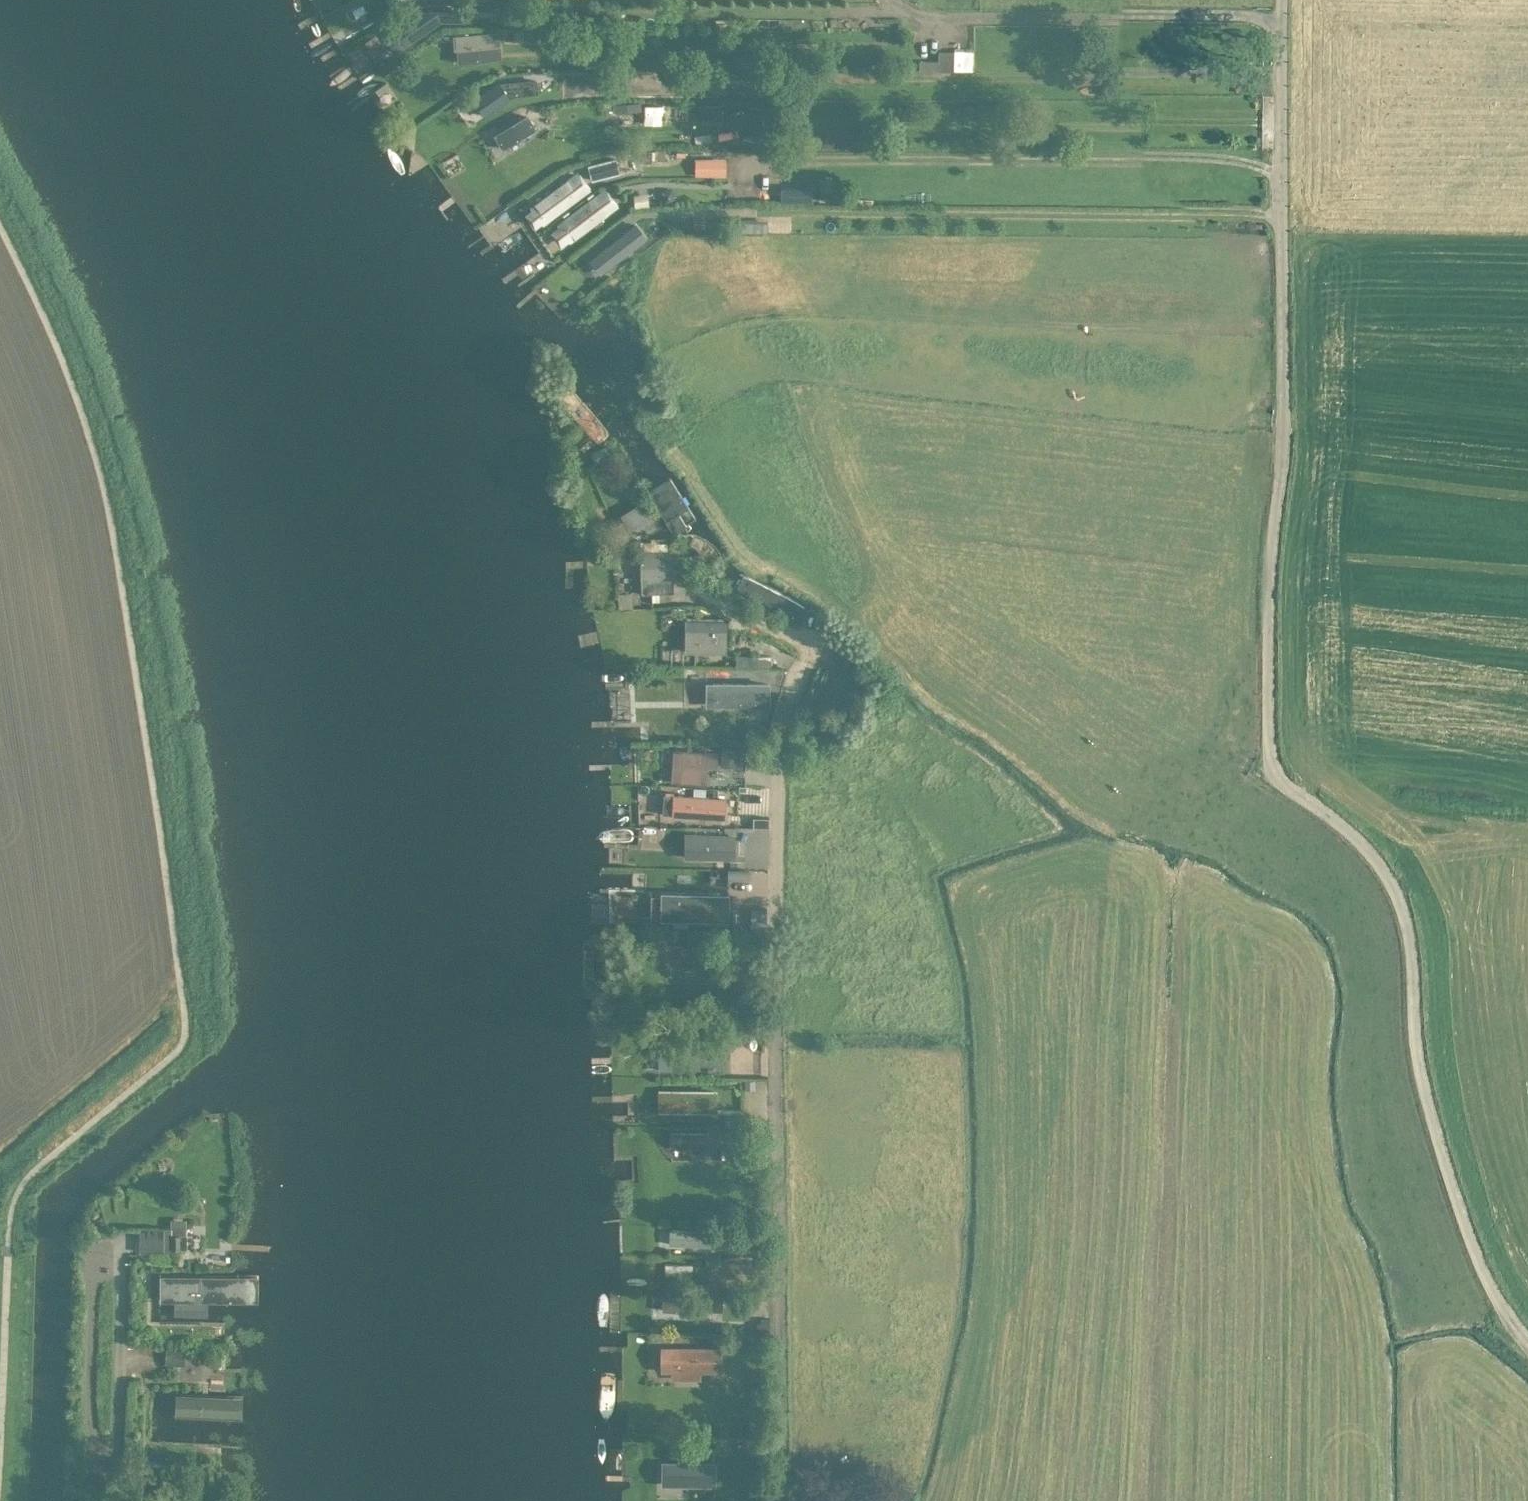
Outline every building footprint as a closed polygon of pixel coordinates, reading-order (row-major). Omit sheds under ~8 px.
[(464,15),(464,5),(418,5),(383,29),(395,46),(439,15),(464,15)] [(466,52),(466,36),(442,36),(406,60),(418,77),(453,52),(466,52)] [(937,56),(918,55),(918,65),(937,65),(937,56)] [(748,68),(731,68),(731,80),(748,80),(748,68)] [(697,108),(716,108),(715,93),(696,94),(697,108)] [(640,117),(658,118),(660,95),(642,94),(640,117)] [(459,104),(458,109),(459,114),(463,118),(467,121),(473,121),(478,118),(481,114),(482,109),(481,104),(478,100),(473,97),(467,97),(463,99),(459,104)] [(526,111),(494,130),(502,144),(534,125),(526,111)] [(737,126),(736,137),(751,139),(752,127),(737,126)] [(615,153),(588,160),(592,174),(618,167),(615,153)] [(534,202),(545,216),(588,184),(577,169),(534,202)] [(813,184),(779,183),(779,197),(813,197),(813,184)] [(561,219),(572,233),(615,201),(604,186),(561,219)] [(740,209),(740,223),(762,222),(761,209),(740,209)] [(645,232),(635,219),(597,249),(607,262),(645,232)] [(694,513),(666,470),(648,482),(676,525),(694,513)] [(632,531),(644,524),(647,528),(661,520),(648,500),(623,515),(632,531)] [(705,547),(690,529),(684,534),(699,552),(705,547)] [(639,546),(640,588),(670,587),(669,545),(639,546)] [(626,580),(614,582),(616,598),(629,596),(626,580)] [(722,639),(722,616),(686,615),(685,639),(722,639)] [(735,659),(770,660),(771,649),(736,647),(735,659)] [(727,696),(727,698),(767,698),(767,678),(712,678),(712,696),(727,696)] [(682,745),(681,750),(680,775),(688,775),(688,777),(704,778),(705,756),(712,756),(712,747),(682,745)] [(688,790),(687,803),(687,804),(727,807),(727,810),(725,809),(724,815),(734,816),(735,799),(724,798),(725,794),(688,790)] [(696,830),(695,851),(733,851),(733,831),(696,830)] [(651,891),(651,919),(666,920),(667,910),(724,912),(724,891),(663,890),(663,891),(651,891)] [(694,938),(654,937),(653,950),(693,952),(694,938)] [(670,1064),(687,1063),(685,1031),(668,1032),(670,1064)] [(709,1035),(686,1036),(687,1059),(710,1059),(709,1035)] [(657,1108),(714,1109),(715,1087),(658,1086),(657,1108)] [(707,1141),(707,1126),(671,1126),(671,1141),(707,1141)] [(138,1246),(149,1246),(174,1246),(174,1243),(186,1243),(186,1229),(185,1229),(185,1222),(138,1222),(138,1246)] [(751,1235),(759,1236),(759,1223),(751,1223),(751,1235)] [(671,1239),(709,1239),(709,1225),(671,1224),(671,1239)] [(691,1258),(665,1258),(665,1270),(691,1270),(691,1258)] [(257,1270),(160,1269),(159,1298),(257,1299),(257,1270)] [(701,1291),(665,1290),(663,1289),(663,1304),(700,1305),(701,1291)] [(718,1344),(664,1344),(661,1344),(661,1363),(719,1363),(718,1344)] [(242,1391),(173,1389),(172,1414),(241,1417),(242,1391)] [(715,1456),(661,1456),(661,1480),(715,1481),(715,1456)]
